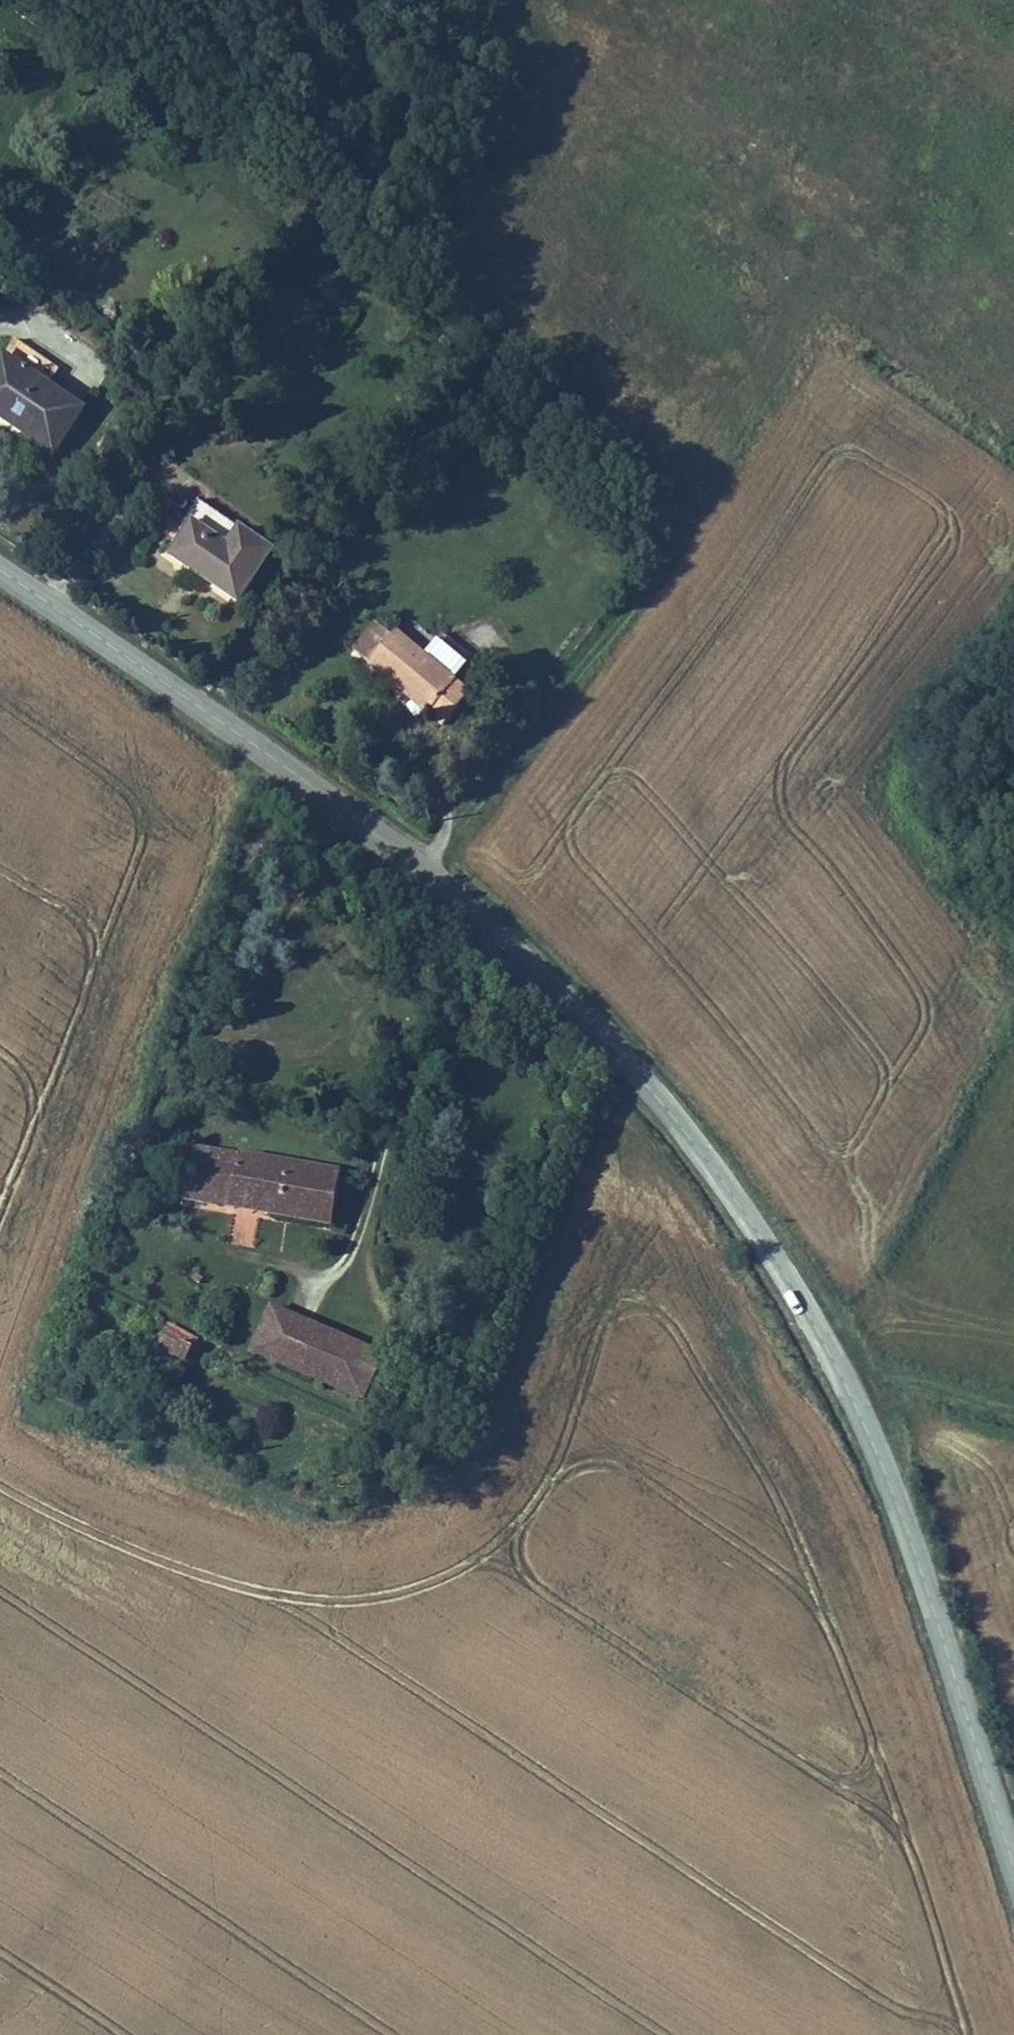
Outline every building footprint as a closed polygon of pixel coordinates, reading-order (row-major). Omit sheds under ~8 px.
[(0,377),(0,438),(31,400),(0,377)] [(239,555),(165,501),(154,518),(163,525),(137,559),(143,563),(202,606),(239,555)] [(388,655),(362,635),(335,671),(366,693),(372,684),(403,708),(396,717),(411,728),(438,692),(423,681),(440,657),(406,631),(388,655)] [(199,1145),(184,1207),(332,1228),(343,1167),(199,1145)] [(175,1217),(153,1212),(151,1221),(173,1226),(175,1217)] [(387,1350),(275,1305),(255,1353),(367,1400),(387,1350)] [(205,1338),(169,1325),(157,1350),(191,1364),(205,1338)]
